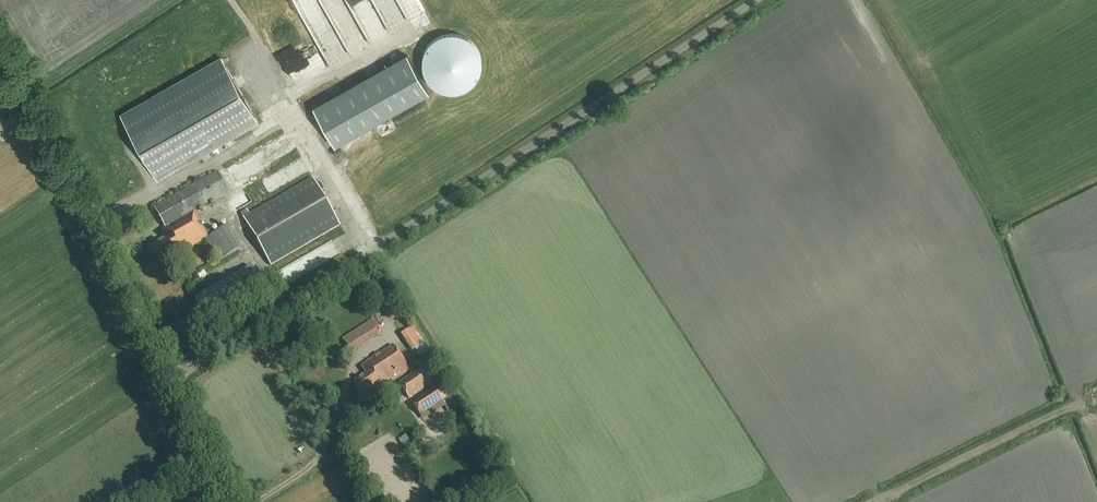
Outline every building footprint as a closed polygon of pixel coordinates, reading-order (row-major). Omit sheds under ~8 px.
[(309,22),(330,11),(334,19),(357,8),(360,16),(377,8),(381,17),(402,7),(399,0),(298,0),(309,22)] [(432,38),(432,88),(486,88),(485,45),(455,45),(455,37),(432,38)] [(288,56),(294,65),(302,59),(296,50),(288,56)] [(335,147),(429,94),(406,54),(312,107),(335,147)] [(257,122),(233,79),(221,58),(120,116),(132,136),(157,179),(257,122)] [(257,149),(224,167),(233,182),(242,178),(243,180),(267,168),(257,149)] [(176,255),(177,257),(206,240),(218,262),(241,249),(228,226),(208,238),(193,212),(228,192),(217,173),(154,209),(165,228),(162,230),(167,239),(151,246),(161,263),(176,255)] [(312,178),(243,218),(270,265),(340,225),(312,178)] [(252,267),(223,283),(194,300),(208,323),(265,290),(252,267)] [(200,280),(206,276),(204,271),(197,275),(200,280)] [(375,317),(344,335),(353,350),(384,332),(375,317)] [(428,351),(412,327),(400,335),(411,352),(414,350),(419,358),(428,351)] [(409,370),(392,345),(361,366),(366,374),(353,383),(361,396),(375,387),(376,389),(384,384),(385,386),(409,370)] [(422,368),(398,384),(408,398),(431,383),(422,368)] [(420,415),(446,398),(438,386),(412,403),(420,415)] [(383,388),(378,392),(382,397),(387,393),(383,388)]
